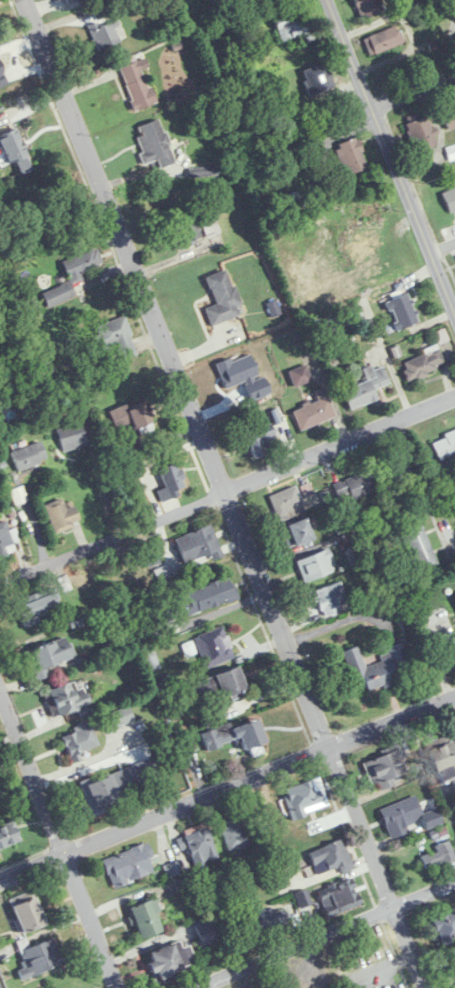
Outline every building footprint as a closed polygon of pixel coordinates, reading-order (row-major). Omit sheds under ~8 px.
[(381,0),(356,0),(357,16),(382,15),(381,0)] [(302,8),(274,21),(288,50),(315,38),(302,8)] [(365,38),(371,55),(402,43),(395,26),(365,38)] [(155,102),(137,54),(114,62),(133,111),(155,102)] [(300,71),(310,96),(334,87),(324,62),(300,71)] [(439,108),(449,130),(454,128),(454,102),(439,108)] [(405,124),(416,152),(438,143),(427,115),(405,124)] [(174,164),(162,118),(139,124),(142,135),(136,136),(144,164),(153,162),(155,169),(174,164)] [(9,165),(16,162),(21,174),(33,168),(16,129),(0,136),(0,145),(9,165)] [(368,167),(356,137),(334,146),(346,176),(368,167)] [(454,159),(454,145),(446,148),(450,161),(454,159)] [(442,192),(450,212),(454,210),(454,187),(442,192)] [(103,265),(97,248),(63,260),(71,282),(43,292),(48,307),(77,297),(72,284),(83,280),(81,273),(103,265)] [(206,276),(215,305),(205,308),(210,325),(243,315),(228,269),(206,276)] [(420,321),(407,293),(386,302),(399,330),(420,321)] [(102,351),(118,348),(120,357),(134,354),(127,319),(97,325),(102,351)] [(423,350),(425,355),(403,362),(409,379),(445,367),(438,345),(423,350)] [(42,365),(49,383),(57,380),(50,362),(42,365)] [(378,400),(375,388),(389,384),(383,364),(365,370),(368,381),(343,389),(350,409),(378,400)] [(315,391),(318,399),(292,411),(301,431),(336,415),(323,387),(315,391)] [(132,422),(134,430),(153,423),(145,400),(110,412),(116,428),(132,422)] [(244,432),(252,456),(279,447),(271,423),(244,432)] [(63,451),(86,445),(81,424),(58,430),(63,451)] [(431,442),(439,461),(454,454),(454,431),(431,442)] [(17,471),(47,460),(40,441),(10,452),(17,471)] [(374,466),(379,484),(410,476),(405,457),(374,466)] [(160,501),(187,494),(179,464),(160,468),(165,489),(158,490),(160,501)] [(339,501),(376,491),(370,471),(334,482),(339,501)] [(305,509),(295,486),(269,497),(279,520),(305,509)] [(44,504),(54,532),(80,523),(74,506),(66,509),(62,498),(44,504)] [(397,512),(418,571),(436,564),(415,505),(397,512)] [(290,549),(314,538),(305,518),(281,528),(290,549)] [(18,543),(0,524),(0,555),(2,558),(18,543)] [(174,539),(185,564),(221,550),(211,524),(174,539)] [(303,582),(336,572),(330,550),(297,559),(303,582)] [(188,616),(238,600),(230,578),(181,594),(188,616)] [(324,616),(341,610),(331,585),(314,591),(324,616)] [(60,609),(52,592),(17,607),(24,624),(60,609)] [(194,638),(207,669),(236,657),(222,626),(194,638)] [(36,680),(50,676),(47,668),(74,659),(67,639),(27,651),(36,680)] [(366,690),(414,675),(404,644),(379,651),(382,661),(365,666),(358,646),(342,651),(354,689),(365,685),(366,690)] [(246,689),(238,667),(215,675),(222,698),(246,689)] [(73,683),(48,688),(53,712),(78,707),(73,683)] [(132,721),(130,708),(114,712),(117,724),(132,721)] [(266,742),(258,719),(232,729),(230,723),(201,733),(208,750),(237,739),(242,751),(266,742)] [(80,752),(98,746),(90,721),(61,731),(71,762),(82,759),(80,752)] [(452,778),(454,786),(454,770),(454,766),(454,748),(453,741),(427,750),(439,783),(452,778)] [(392,778),(408,771),(399,748),(364,762),(376,792),(395,785),(392,778)] [(92,815),(130,800),(123,782),(114,786),(109,772),(80,784),(92,815)] [(326,808),(318,778),(285,788),(293,817),(326,808)] [(423,818),(416,796),(379,809),(389,839),(409,832),(406,824),(423,818)] [(219,824),(230,852),(255,843),(243,814),(219,824)] [(22,842),(15,821),(0,826),(0,849),(22,842)] [(194,867),(217,860),(208,827),(176,837),(181,852),(189,850),(194,867)] [(341,874),(353,870),(344,840),(309,851),(316,874),(339,868),(341,874)] [(421,857),(425,870),(454,860),(454,857),(450,841),(435,846),(437,851),(421,857)] [(113,888),(156,872),(146,843),(102,859),(113,888)] [(361,905),(352,878),(318,890),(328,917),(361,905)] [(9,902),(22,935),(45,925),(32,893),(9,902)] [(129,908),(139,939),(163,932),(153,900),(129,908)] [(282,927),(271,905),(251,915),(262,938),(282,927)] [(437,947),(454,941),(454,918),(453,913),(428,922),(437,947)] [(195,924),(202,947),(218,942),(211,919),(195,924)] [(20,951),(26,968),(18,970),(21,980),(64,964),(55,939),(20,951)] [(147,953),(157,981),(185,971),(183,965),(193,962),(190,956),(181,959),(175,943),(147,953)]
